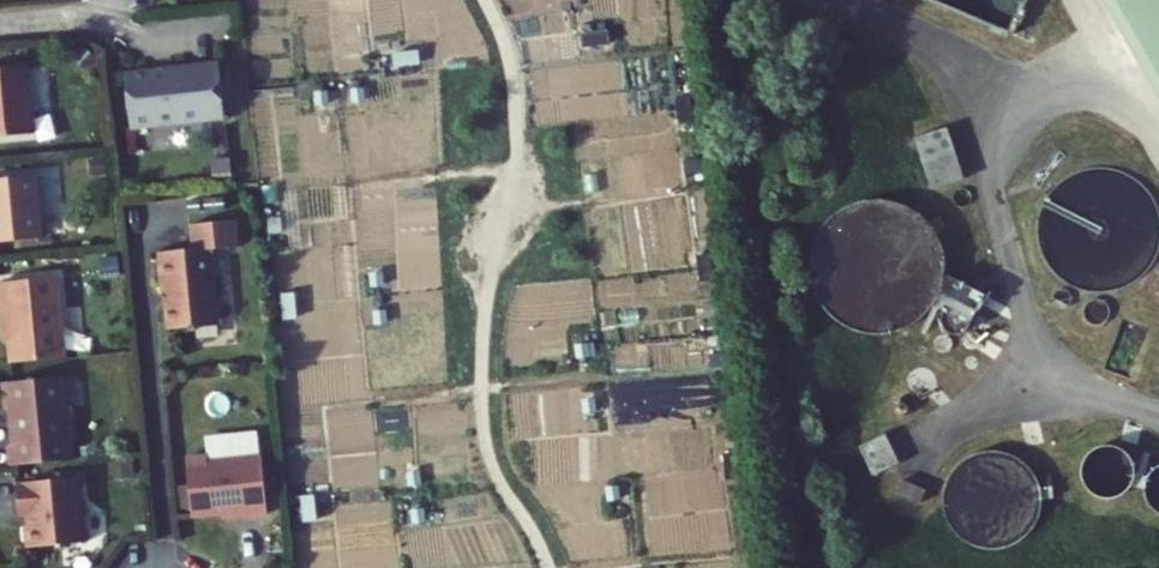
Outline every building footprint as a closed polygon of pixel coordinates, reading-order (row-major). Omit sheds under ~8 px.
[(222,56),(128,69),(136,122),(229,110),(222,56)] [(0,62),(0,131),(33,128),(26,59),(0,62)] [(947,129),(913,140),(929,188),(963,177),(947,129)] [(0,171),(0,235),(42,230),(35,167),(0,171)] [(1051,272),(1059,280),(1068,287),(1078,291),(1088,294),(1099,295),(1110,294),(1121,292),(1131,287),(1140,281),(1148,273),(1155,264),(1158,255),(1158,243),(1156,253),(1152,263),(1145,271),(1138,279),(1129,285),(1120,289),(1109,292),(1099,293),(1089,292),(1078,289),(1069,284),(1060,278),(1053,271),(1047,262),(1043,252),(1040,242),(1039,232),(1040,221),(1043,211),(1047,202),(1054,193),(1061,186),(1070,180),(1080,175),(1090,173),(1100,172),(1110,173),(1121,176),(1130,180),(1139,186),(1146,194),(1152,203),(1156,212),(1158,222),(1158,209),(1155,201),(1149,191),(1141,183),(1132,177),(1122,172),(1112,169),(1101,168),(1090,169),(1079,172),(1069,176),(1060,183),(1052,190),(1045,199),(1041,210),(1037,220),(1036,231),(1037,242),(1040,253),(1045,263),(1051,272)] [(819,303),(826,312),(834,321),(844,328),(855,333),(866,336),(878,337),(890,336),(901,333),(912,328),(922,322),(930,313),(936,309),(942,293),(945,282),(947,270),(946,258),(943,247),(938,236),(931,226),(922,218),(913,211),(902,206),(891,202),(879,201),(867,202),(856,205),(845,210),(835,217),(827,225),(820,235),(815,245),(811,257),(810,269),(811,280),(814,292),(819,303)] [(237,213),(193,218),(196,243),(160,247),(164,282),(167,281),(173,324),(223,318),(213,243),(241,240),(237,213)] [(67,351),(58,271),(0,277),(0,290),(1,298),(7,297),(13,357),(67,351)] [(989,300),(951,280),(936,309),(974,329),(989,300)] [(12,442),(14,460),(75,453),(69,401),(64,397),(62,378),(55,373),(5,378),(8,405),(13,404),(17,441),(12,442)] [(1095,472),(1099,480),(1103,484),(1108,487),(1113,489),(1119,490),(1121,490),(1132,487),(1138,483),(1144,476),(1147,465),(1146,456),(1141,446),(1132,439),(1121,436),(1112,438),(1107,440),(1102,443),(1097,450),(1093,461),(1095,472)] [(885,437),(858,450),(872,480),(899,467),(885,437)] [(213,449),(192,451),(199,506),(253,500),(254,505),(274,502),(268,448),(213,454),(213,449)] [(949,528),(954,535),(960,542),(967,547),(975,551),(983,553),(992,554),(1001,553),(1010,551),(1018,547),(1025,542),(1031,536),(1036,529),(1040,521),(1042,513),(1043,504),(1042,495),(1040,487),(1037,479),(1032,471),(1025,465),(1018,460),(1010,456),(1002,454),(993,453),(984,454),(976,456),(968,460),(961,464),(954,471),(949,478),(945,486),(943,494),(942,503),(943,512),(945,520),(949,528)] [(90,535),(83,470),(18,477),(22,509),(29,508),(31,520),(28,521),(30,542),(90,535)] [(926,493),(901,482),(895,498),(920,508),(926,493)]
